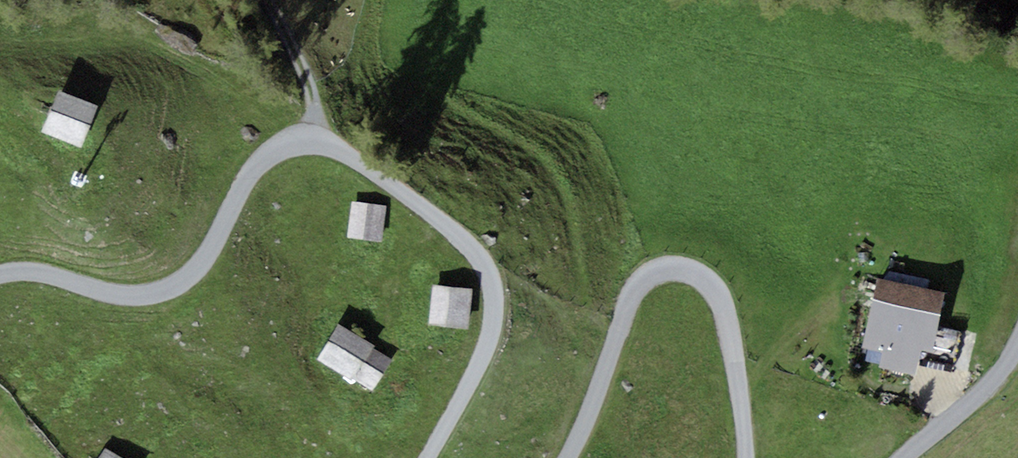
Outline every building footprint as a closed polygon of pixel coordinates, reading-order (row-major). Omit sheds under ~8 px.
[(58,91),(41,132),(80,148),(97,108),(58,91)] [(382,242),(386,206),(351,202),(348,239),(382,242)] [(915,377),(921,350),(931,352),(945,294),(877,279),(862,347),(882,352),(878,369),(915,377)] [(468,330),(472,289),(433,285),(429,325),(468,330)] [(334,328),(317,360),(373,390),(390,359),(373,349),(375,346),(336,325),(334,328)] [(98,457),(122,457),(105,447),(98,457)]
